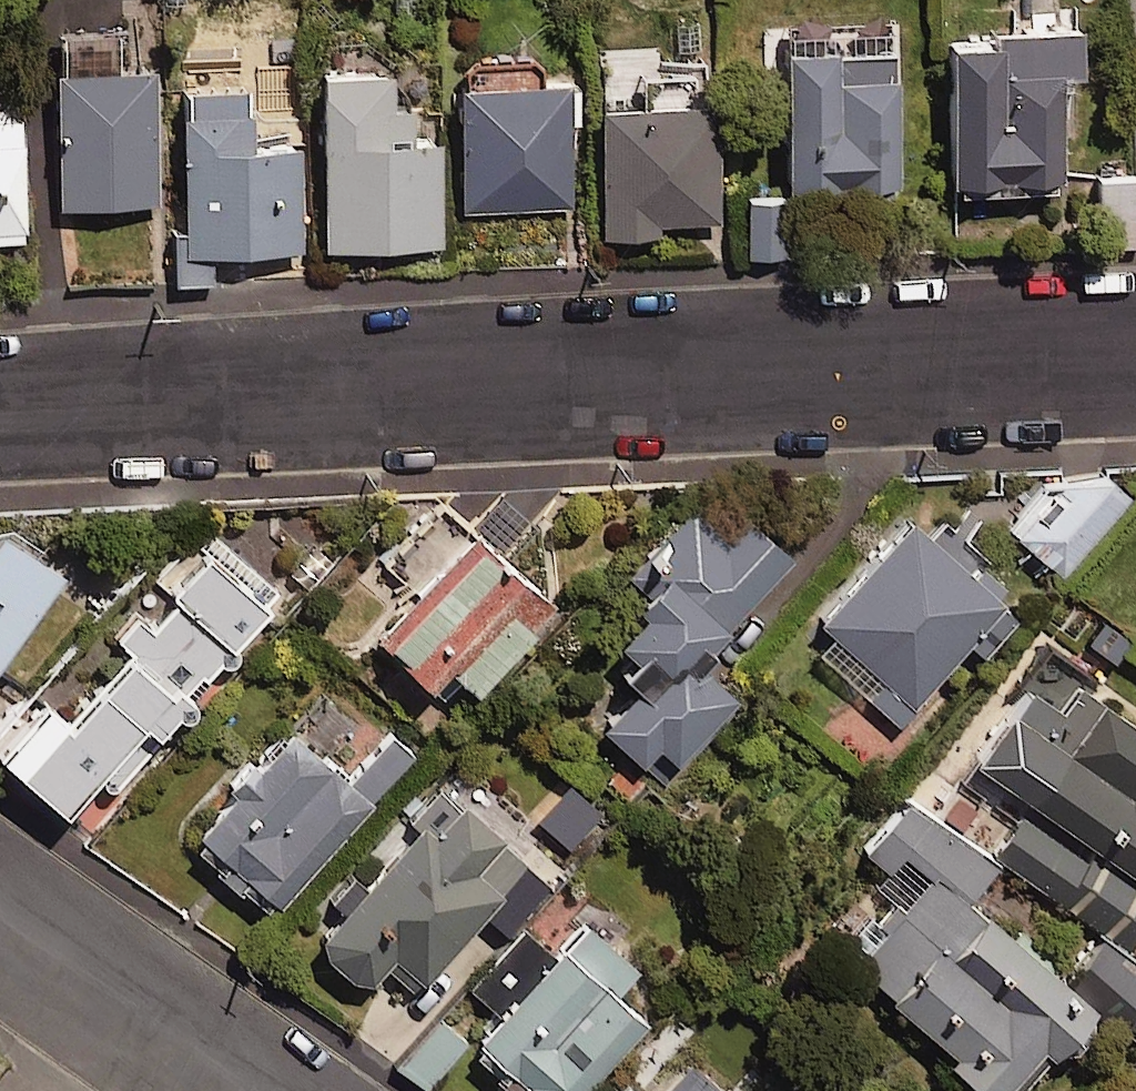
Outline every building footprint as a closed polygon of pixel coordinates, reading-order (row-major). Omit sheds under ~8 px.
[(982,19),(983,28),(937,30),(942,185),(1054,181),(1051,72),(1072,72),(1071,16),(982,19)] [(882,38),(771,44),(778,178),(890,172),(882,38)] [(376,57),(308,61),(319,244),(435,237),(428,130),(401,131),(399,99),(378,100),(376,57)] [(145,59),(47,64),(54,201),(151,196),(145,59)] [(560,72),(452,78),(458,207),(566,202),(560,72)] [(241,137),(238,75),(169,77),(176,279),(207,278),(206,246),(294,242),(290,135),(241,137)] [(710,214),(703,89),(586,95),(593,229),(650,226),(649,218),(710,214)] [(0,91),(0,236),(16,236),(12,91),(0,91)] [(1133,238),(1130,170),(1090,171),(1093,240),(1133,238)] [(779,189),(740,190),(742,252),(781,251),(779,189)] [(1119,494),(1090,470),(1048,474),(1005,525),(1057,569),(1119,494)] [(729,689),(693,657),(787,550),(740,509),(727,524),(688,490),(611,577),(629,593),(591,635),(629,668),(584,719),(632,762),(650,741),(669,757),(729,689)] [(945,519),(933,533),(898,502),(805,611),(825,628),(806,650),(894,725),(964,642),(977,653),(1018,604),(996,586),(1008,572),(945,519)] [(364,630),(440,700),(462,677),(470,684),(548,600),(463,522),(364,630)] [(117,645),(56,714),(33,694),(0,732),(0,757),(57,807),(87,773),(105,789),(271,597),(197,532),(155,581),(165,589),(137,621),(121,607),(100,631),(117,645)] [(0,537),(0,668),(61,580),(0,537)] [(1129,945),(1135,935),(1135,723),(1038,650),(928,797),(1129,945)] [(341,777),(276,719),(179,830),(267,907),(409,747),(386,726),(341,777)] [(316,902),(326,910),(305,937),(362,983),(377,965),(408,990),(471,911),(496,931),(459,977),(494,1005),(543,944),(517,923),(551,880),(428,782),(357,872),(347,864),(316,902)] [(928,797),(922,806),(900,790),(793,935),(946,1049),(941,1055),(990,1090),(1010,1090),(1066,1016),(1105,1045),(1135,1003),(1135,951),(1129,945),(928,797)] [(494,1005),(463,1045),(521,1090),(571,1090),(635,1011),(611,992),(639,957),(574,906),(543,944),(494,1005)] [(461,1037),(434,1015),(394,1063),(421,1086),(461,1037)] [(684,1057),(654,1090),(721,1090),(684,1057)] [(616,1079),(605,1090),(630,1090),(616,1079)]
